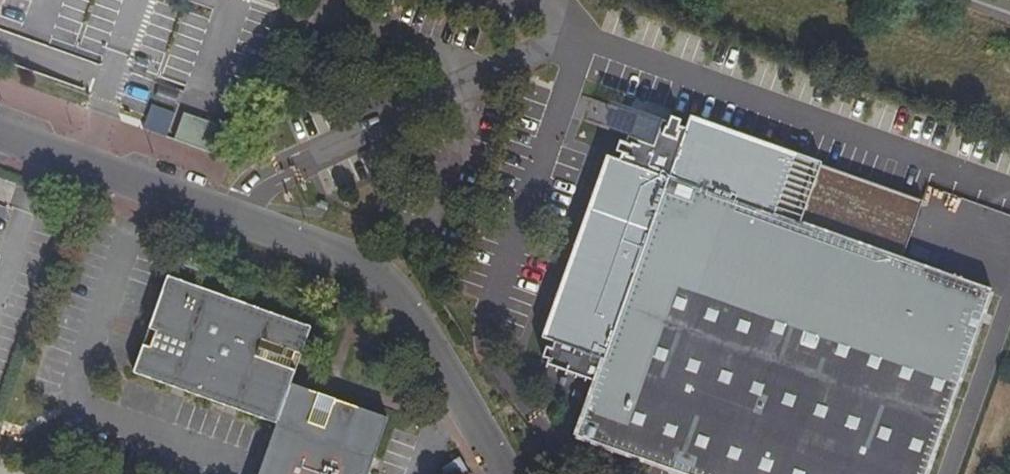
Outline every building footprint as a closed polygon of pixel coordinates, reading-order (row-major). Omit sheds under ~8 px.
[(186,114),(153,102),(148,114),(143,127),(220,154),(229,125),(187,111),(186,114)] [(576,435),(678,473),(939,473),(1003,291),(905,257),(925,203),(794,156),(690,119),(687,127),(671,121),(669,126),(662,123),(653,148),(628,140),(619,163),(606,159),(543,341),(555,345),(548,367),(596,385),(576,435)] [(260,469),(258,473),(260,473),(293,384),(290,383),(294,370),(287,368),(292,352),(300,354),(309,328),(166,278),(154,315),(159,317),(151,332),(156,334),(152,345),(148,343),(145,352),(146,361),(138,359),(133,373),(276,423),(260,469)] [(146,336),(138,359),(146,361),(145,352),(148,343),(152,345),(156,334),(151,332),(159,317),(154,315),(146,336)] [(287,368),(294,370),(300,354),(292,352),(287,368)] [(293,384),(260,473),(368,473),(388,418),(331,398),(329,405),(319,402),(321,394),(293,384)] [(331,398),(321,394),(319,402),(329,405),(331,398)]
